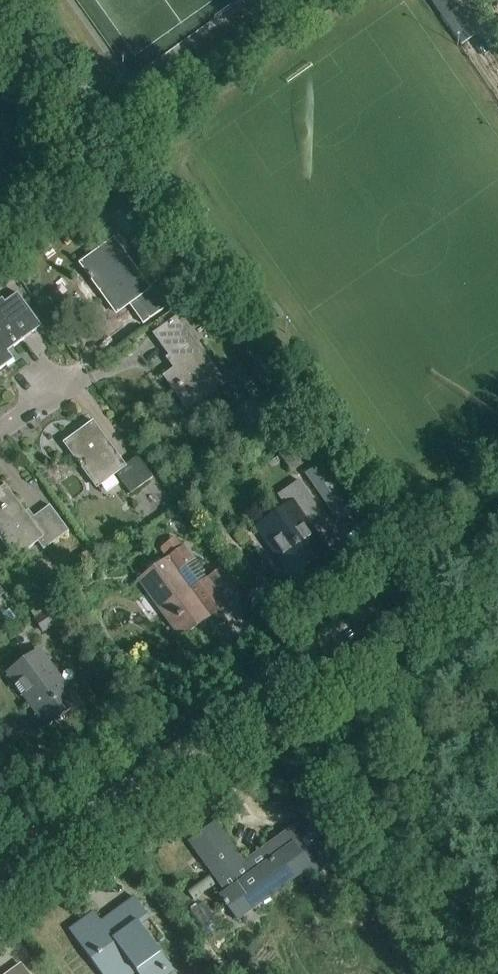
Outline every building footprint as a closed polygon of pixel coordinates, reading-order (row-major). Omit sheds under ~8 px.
[(75,155),(89,144),(82,134),(67,144),(75,155)] [(148,288),(113,241),(81,264),(116,313),(128,304),(142,324),(174,302),(159,281),(148,288)] [(203,292),(193,299),(204,314),(213,307),(203,292)] [(17,294),(5,303),(1,298),(0,299),(0,369),(13,360),(7,352),(41,327),(17,294)] [(187,411),(225,384),(177,317),(152,334),(168,356),(165,358),(173,369),(162,376),(187,411)] [(125,466),(92,421),(63,443),(76,462),(78,461),(97,488),(116,474),(130,494),(152,478),(137,457),(125,466)] [(299,440),(279,454),(292,473),(312,458),(299,440)] [(320,464),(306,473),(335,513),(348,504),(320,464)] [(288,576),(323,551),(309,532),(326,520),(299,481),(277,495),(287,510),(256,531),(288,576)] [(5,486),(0,489),(0,540),(14,559),(37,542),(43,550),(68,531),(49,506),(30,520),(5,486)] [(150,572),(139,580),(139,581),(148,593),(155,588),(169,607),(162,612),(180,637),(181,638),(225,606),(222,601),(238,590),(222,569),(207,580),(202,574),(205,571),(195,558),(192,560),(183,548),(180,550),(173,540),(164,547),(164,548),(171,557),(167,559),(161,564),(158,559),(147,568),(150,572)] [(86,553),(75,563),(83,573),(94,563),(86,553)] [(43,633),(64,619),(55,607),(35,621),(43,633)] [(47,723),(76,702),(40,652),(8,676),(30,706),(33,704),(47,723)] [(314,879),(334,864),(303,821),(243,864),(214,824),(190,842),(226,893),(221,897),(237,919),(270,895),(273,898),(278,894),(276,891),(307,869),(314,879)] [(136,901),(149,919),(156,914),(143,896),(136,901)] [(149,919),(136,901),(134,897),(100,922),(93,912),(68,930),(101,973),(134,973),(136,973),(137,973),(171,973),(173,972),(140,926),(149,919)] [(20,965),(8,973),(27,973),(20,965)]
